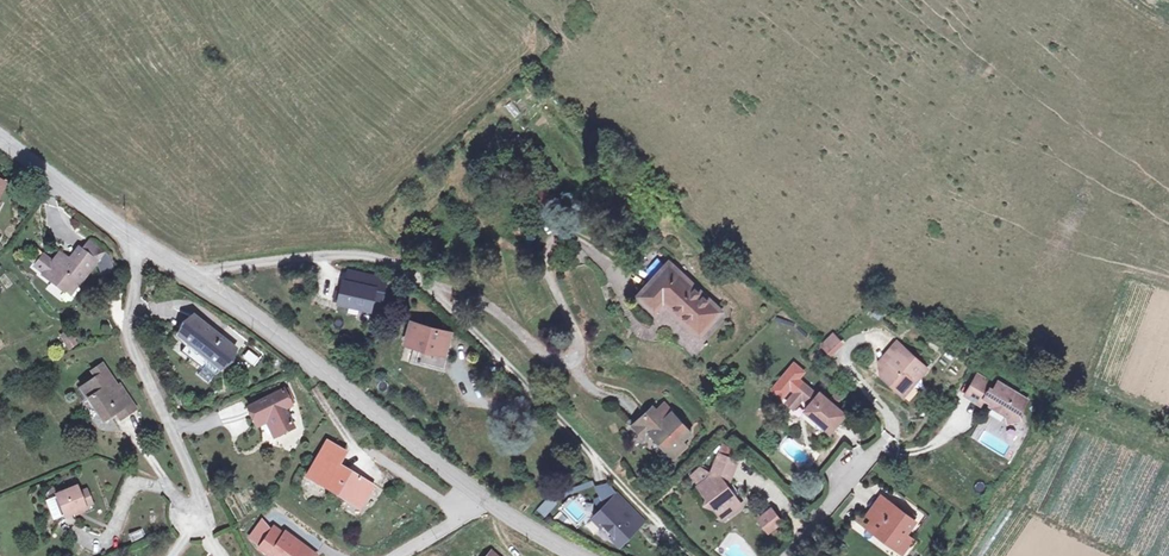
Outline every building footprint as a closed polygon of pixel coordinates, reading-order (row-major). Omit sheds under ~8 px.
[(511,100),(503,107),(513,118),(520,111),(511,100)] [(90,245),(84,253),(99,266),(106,258),(90,245)] [(80,250),(71,262),(75,265),(84,253),(80,250)] [(78,283),(83,287),(99,266),(84,253),(75,265),(71,262),(62,255),(54,264),(44,256),(36,267),(46,275),(44,278),(58,288),(61,284),(71,292),(78,283)] [(668,261),(637,295),(657,314),(665,305),(697,334),(719,310),(668,261)] [(363,276),(350,273),(347,283),(361,286),(363,276)] [(347,283),(344,282),(338,303),(371,311),(374,300),(376,291),(384,293),(387,282),(363,276),(361,286),(347,283)] [(76,296),(83,287),(78,283),(71,292),(76,296)] [(68,295),(71,292),(61,284),(58,288),(68,295)] [(376,291),(374,300),(382,303),(384,293),(376,291)] [(192,320),(177,339),(186,347),(179,355),(200,373),(207,364),(218,372),(233,354),(192,320)] [(413,325),(407,344),(422,349),(417,363),(445,372),(451,355),(446,353),(451,338),(413,325)] [(838,334),(827,344),(833,351),(845,342),(838,334)] [(884,374),(902,392),(911,382),(920,382),(931,369),(900,341),(891,352),(901,362),(897,364),(893,364),(889,368),(884,374)] [(248,350),(242,357),(253,367),(259,360),(248,350)] [(901,362),(891,352),(882,362),(889,368),(893,364),(897,364),(901,362)] [(207,364),(200,373),(196,378),(206,386),(218,372),(207,364)] [(114,392),(98,369),(88,376),(93,383),(78,394),(100,426),(113,418),(119,427),(135,415),(118,391),(114,392)] [(992,373),(990,378),(1002,384),(1005,380),(992,373)] [(985,404),(989,398),(991,394),(994,397),(992,399),(994,401),(993,404),(1010,413),(1012,420),(1024,416),(1021,407),(1027,405),(1032,395),(1005,380),(1002,384),(990,378),(980,374),(969,395),(985,404)] [(911,382),(902,392),(907,397),(920,382),(911,382)] [(838,406),(833,402),(824,393),(821,397),(808,386),(800,394),(808,401),(813,406),(807,413),(833,434),(849,415),(838,406)] [(799,411),(808,401),(800,394),(792,404),(799,411)] [(282,395),(247,411),(254,426),(266,421),(275,440),(290,433),(281,414),(289,410),(282,395)] [(838,397),(833,402),(838,406),(843,401),(838,397)] [(642,413),(630,424),(644,439),(650,434),(666,451),(676,442),(685,433),(660,405),(653,412),(647,418),(642,413)] [(648,406),(642,413),(647,418),(653,412),(648,406)] [(626,419),(630,424),(642,413),(637,408),(626,419)] [(302,479),(342,504),(345,499),(357,506),(368,488),(334,466),(341,453),(325,442),(302,479)] [(681,447),(676,442),(666,451),(671,456),(681,447)] [(706,479),(698,488),(706,498),(705,505),(715,509),(720,516),(731,508),(734,512),(742,505),(725,486),(739,464),(722,455),(706,479)] [(698,488),(706,479),(699,471),(690,478),(698,488)] [(83,517),(81,511),(75,499),(73,492),(53,500),(62,525),(83,517)] [(621,494),(599,516),(606,524),(609,521),(617,531),(615,533),(623,540),(645,518),(621,494)] [(84,495),(75,499),(81,511),(89,507),(84,495)] [(530,496),(524,503),(527,504),(529,506),(534,499),(530,496)] [(890,532),(909,545),(917,533),(926,521),(891,497),(877,517),(882,521),(876,530),(887,538),(890,532)] [(345,499),(342,504),(354,512),(357,506),(345,499)] [(731,508),(720,516),(724,519),(734,512),(731,508)] [(768,509),(754,519),(764,533),(778,523),(768,509)] [(255,550),(263,555),(312,555),(282,534),(280,537),(270,529),(255,550)] [(887,538),(905,550),(909,545),(890,532),(887,538)] [(924,539),(917,533),(909,545),(905,550),(913,555),(924,539)]
